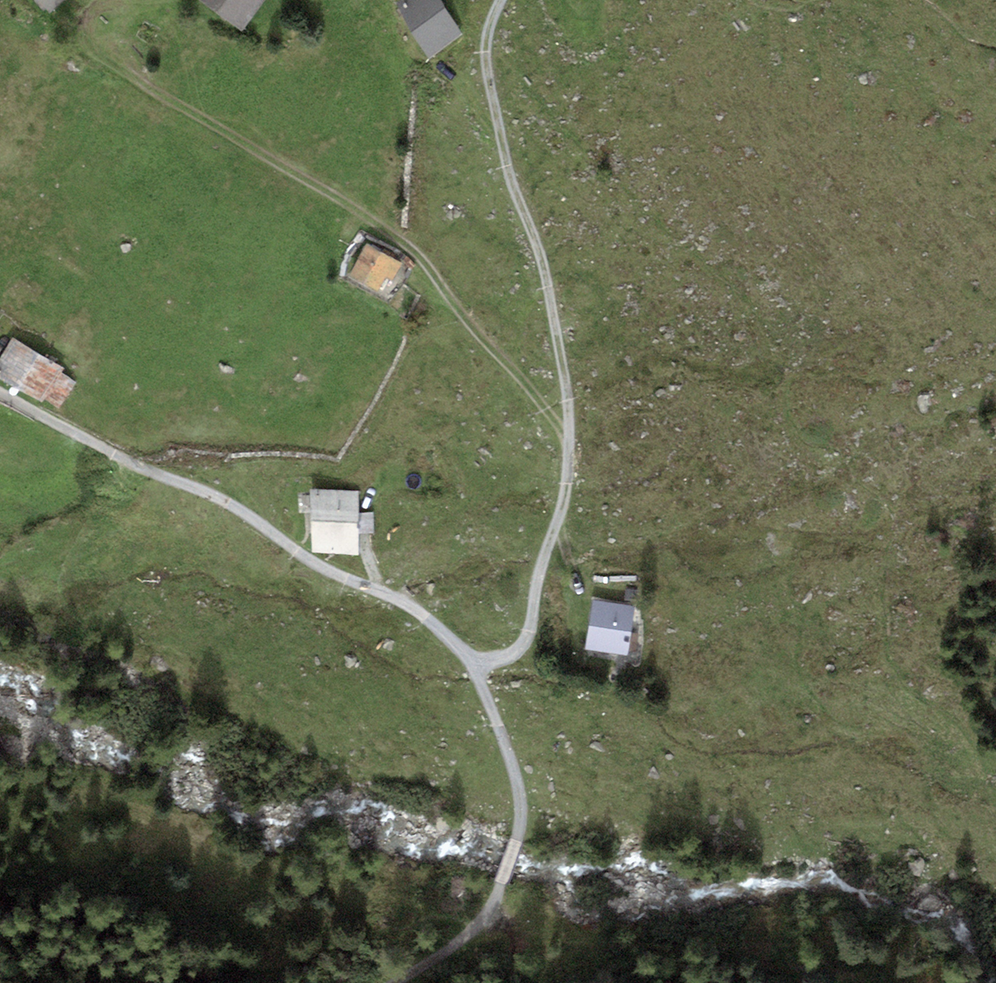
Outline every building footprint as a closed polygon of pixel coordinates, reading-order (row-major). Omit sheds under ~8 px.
[(50,12),(65,0),(39,0),(50,12)] [(242,31),(264,0),(199,0),(242,31)] [(394,4),(427,56),(462,34),(441,0),(401,0),(394,4)] [(404,265),(367,244),(348,277),(375,293),(385,276),(394,281),(404,265)] [(12,336),(0,358),(0,382),(40,402),(43,397),(59,408),(77,382),(61,372),(64,368),(12,336)] [(359,492),(312,491),(310,551),(357,552),(358,534),(358,513),(359,492)] [(372,512),(358,513),(358,534),(374,533),(372,512)] [(633,604),(593,598),(585,647),(626,653),(633,604)]
